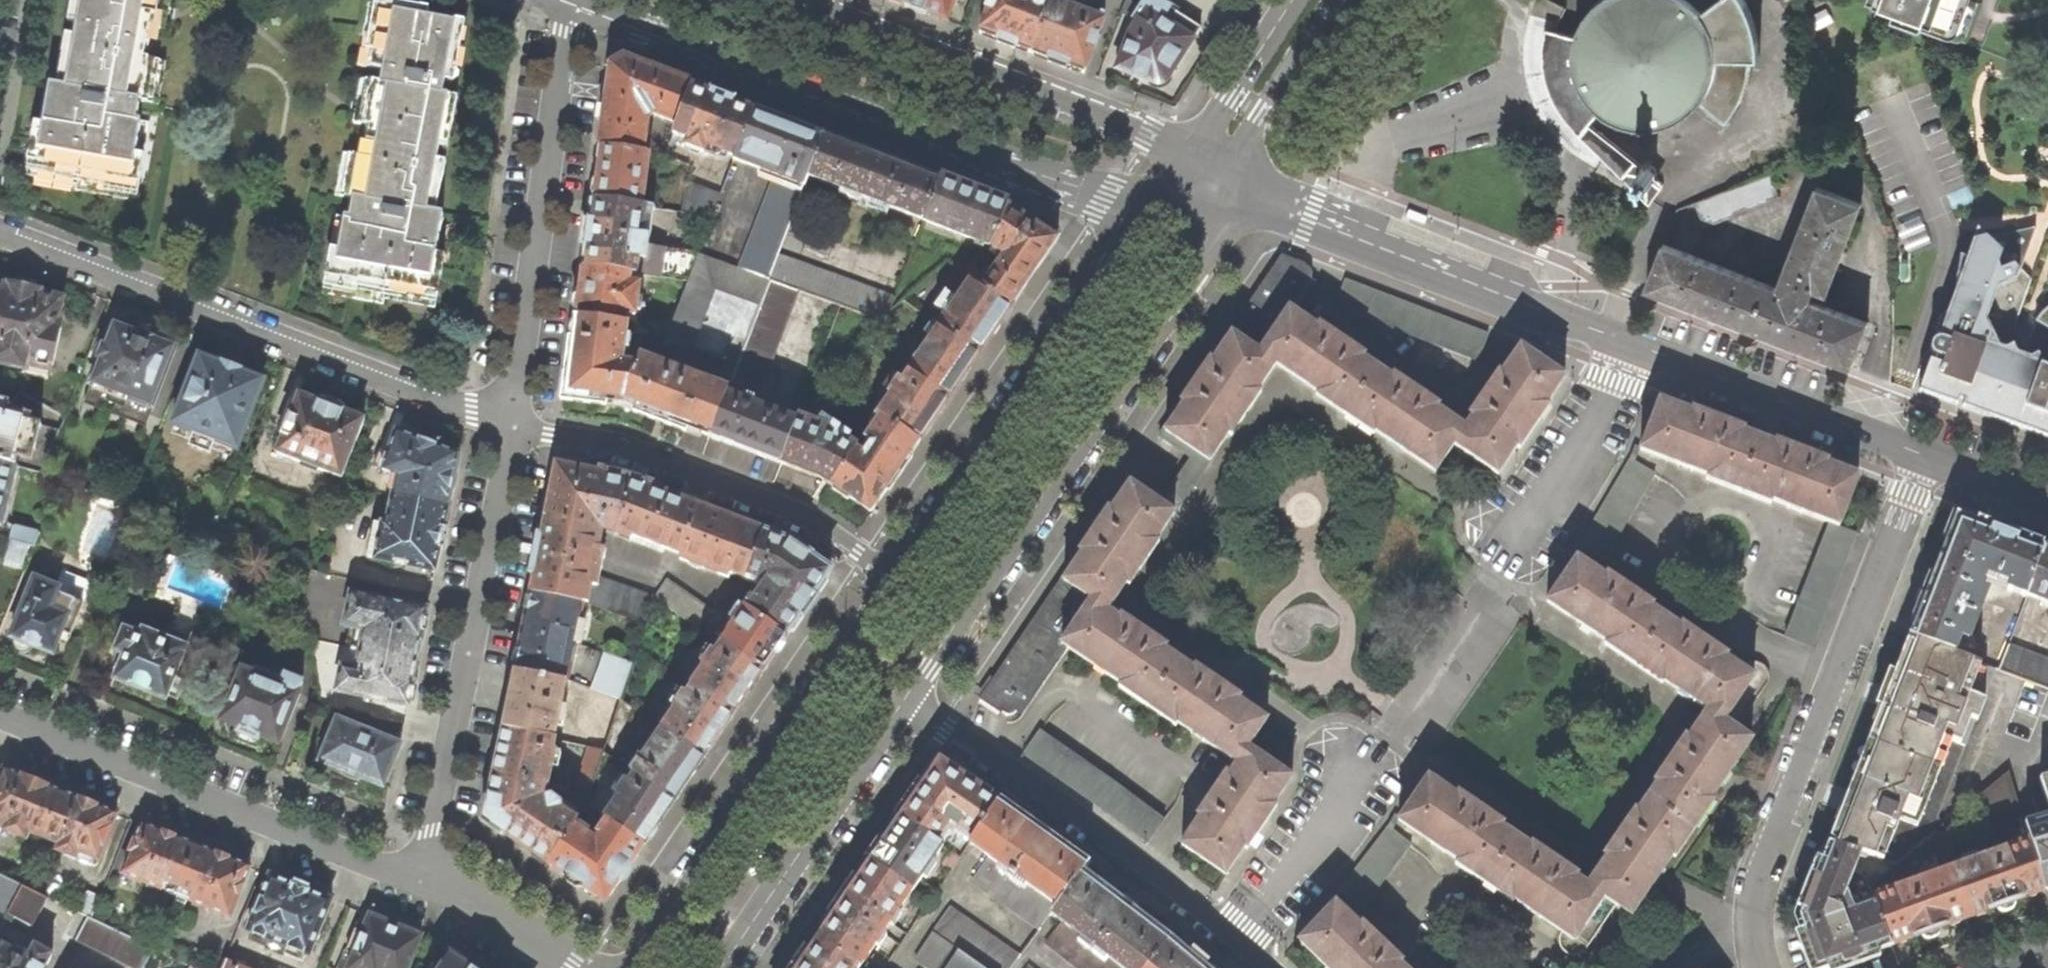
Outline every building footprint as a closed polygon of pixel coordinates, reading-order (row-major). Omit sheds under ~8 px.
[(109,184),(110,176),(137,181),(141,153),(137,152),(142,121),(137,120),(139,109),(141,100),(144,100),(160,0),(82,0),(67,89),(51,87),(38,166),(57,169),(56,176),(109,184)] [(947,20),(954,0),(896,0),(915,7),(947,20)] [(1031,52),(1052,0),(991,0),(980,32),(1004,41),(1031,52)] [(1084,73),(1095,46),(1097,46),(1100,37),(1099,36),(1105,21),(1052,0),(1031,52),(1062,64),(1084,73)] [(1158,85),(1161,85),(1164,84),(1167,82),(1174,68),(1176,69),(1188,49),(1200,28),(1177,13),(1177,11),(1168,5),(1167,7),(1157,0),(1127,0),(1121,15),(1134,19),(1137,21),(1127,35),(1129,37),(1116,69),(1140,79),(1142,79),(1158,85)] [(1587,13),(1580,25),(1575,37),(1557,33),(1553,59),(1557,80),(1563,96),(1572,113),(1585,127),(1655,196),(1666,183),(1661,179),(1662,178),(1661,170),(1655,165),(1648,166),(1647,167),(1592,119),(1599,111),(1613,120),(1631,126),(1659,126),(1678,119),(1699,103),(1724,125),(1735,110),(1744,87),(1749,72),(1750,59),(1758,58),(1757,36),(1752,16),(1745,0),(1600,0),(1587,13)] [(1957,29),(1967,0),(1876,0),(1957,29)] [(356,287),(409,297),(410,290),(430,294),(444,215),(429,213),(450,97),(445,96),(458,23),(385,10),(380,35),(385,36),(379,68),(386,69),(384,78),(383,84),(374,82),(353,197),(355,198),(354,207),(352,218),(347,217),(341,248),(336,247),(331,275),(358,280),(356,287)] [(612,64),(600,146),(644,153),(648,117),(653,114),(677,124),(693,84),(658,71),(625,58),(612,64)] [(723,95),(693,84),(677,124),(673,134),(688,139),(685,145),(705,152),(707,147),(734,157),(754,107),(723,95)] [(787,120),(754,107),(734,157),(734,160),(804,186),(807,176),(824,134),(787,120)] [(852,145),(824,134),(807,176),(924,220),(940,178),(911,168),(852,145)] [(595,174),(592,199),(641,207),(643,191),(646,190),(649,164),(647,164),(648,153),(644,153),(600,146),(595,174)] [(1771,174),(1695,204),(1704,229),(1780,198),(1771,174)] [(971,190),(940,178),(924,220),(989,245),(994,239),(1007,204),(971,190)] [(778,253),(802,191),(774,180),(739,268),(767,278),(778,253)] [(685,182),(681,212),(709,223),(720,196),(685,182)] [(1777,288),(1806,298),(1810,286),(1828,292),(1845,246),(1862,200),(1815,183),(1777,288)] [(587,238),(583,267),(630,273),(687,281),(697,253),(648,246),(653,208),(641,207),(592,199),(587,238)] [(1019,214),(1007,204),(994,239),(989,245),(1005,254),(984,285),(1012,304),(1056,240),(1030,221),(1031,219),(1026,216),(1021,212),(1019,214)] [(2040,342),(2044,353),(2041,364),(2015,355),(2002,324),(2036,228),(1974,242),(1938,340),(1932,342),(1929,345),(1929,348),(1931,353),(1945,359),(1943,366),(1931,362),(1919,392),(2047,438),(2047,339),(2040,342)] [(1777,288),(1664,246),(1647,291),(1699,311),(1760,333),(1777,288)] [(734,336),(746,340),(769,279),(767,278),(739,268),(697,253),(687,281),(666,338),(726,359),(734,336)] [(894,295),(778,253),(767,278),(769,279),(798,290),(880,319),(889,311),(894,295)] [(1275,262),(1271,267),(1302,288),(1289,306),(1289,307),(1295,312),(1314,284),(1308,279),(1310,276),(1311,272),(1309,268),(1306,264),(1280,255),(1275,262)] [(580,289),(576,316),(623,323),(624,313),(634,314),(639,286),(628,284),(630,273),(583,267),(580,289)] [(1265,277),(1258,286),(1289,306),(1302,288),(1271,267),(1265,277)] [(996,328),(1012,304),(984,285),(971,276),(958,296),(947,289),(937,305),(947,312),(939,323),(940,324),(981,351),(996,328)] [(1487,333),(1344,278),(1338,294),(1338,297),(1340,300),(1369,319),(1476,360),(1487,333)] [(732,378),(762,389),(798,290),(769,279),(746,340),(732,378)] [(29,372),(30,367),(52,371),(62,325),(59,324),(64,300),(42,296),(42,292),(35,290),(35,288),(27,287),(21,285),(18,287),(12,285),(11,288),(0,286),(0,365),(27,371),(29,372)] [(1251,297),(1245,305),(1276,325),(1289,307),(1289,306),(1258,286),(1251,297)] [(1868,321),(1806,298),(1777,288),(1760,333),(1803,349),(1851,367),(1868,321)] [(1228,331),(1259,352),(1276,325),(1245,305),(1237,317),(1228,331)] [(1310,387),(1346,412),(1376,368),(1295,312),(1289,307),(1276,325),(1259,352),(1275,363),(1310,387)] [(653,414),(710,435),(726,393),(727,389),(661,364),(659,369),(637,361),(636,364),(615,360),(616,348),(624,349),(626,323),(623,323),(576,316),(571,354),(566,395),(623,403),(653,414)] [(965,375),(981,351),(940,324),(908,370),(911,372),(949,398),(965,375)] [(137,333),(116,325),(106,348),(104,347),(99,361),(101,362),(92,385),(153,409),(177,348),(156,340),(156,338),(153,331),(149,329),(145,328),(139,330),(137,333)] [(1208,461),(1275,363),(1259,352),(1228,331),(1220,343),(1222,344),(1197,382),(1173,418),(1170,416),(1157,435),(1166,441),(1170,434),(1208,461)] [(1453,444),(1498,473),(1528,428),(1563,376),(1520,345),(1464,428),(1453,444)] [(224,366),(201,357),(175,426),(198,435),(195,442),(214,449),(217,442),(240,450),(266,382),(244,373),(245,369),(236,365),(225,361),(224,366)] [(50,381),(52,371),(30,367),(29,372),(27,371),(26,376),(50,381)] [(1434,471),(1453,444),(1464,428),(1376,368),(1346,412),(1388,440),(1434,471)] [(934,420),(949,398),(911,372),(905,380),(901,377),(891,391),(893,393),(879,412),(920,440),(934,420)] [(147,427),(153,409),(92,385),(85,403),(147,427)] [(748,450),(780,462),(796,420),(726,393),(710,435),(748,450)] [(321,403),(300,395),(279,454),(343,479),(365,420),(346,412),(347,407),(333,402),(323,398),(321,403)] [(1658,399),(1639,450),(1739,487),(1756,437),(1710,419),(1658,399)] [(18,468),(47,476),(60,430),(27,421),(28,415),(10,410),(12,404),(0,401),(0,463),(18,468)] [(869,508),(873,509),(894,477),(920,440),(879,412),(878,411),(870,422),(874,425),(866,437),(873,442),(868,448),(866,447),(858,446),(831,484),(869,508)] [(822,478),(831,484),(858,446),(847,438),(849,435),(833,425),(829,431),(818,426),(818,423),(798,415),(796,420),(780,462),(805,471),(822,478)] [(423,433),(404,426),(402,433),(398,432),(389,456),(380,453),(375,468),(399,476),(395,496),(449,507),(460,447),(423,433)] [(1191,486),(1208,461),(1170,434),(1166,441),(1190,458),(1177,477),(1164,496),(1139,480),(1136,486),(1174,511),(1191,486)] [(1811,458),(1756,437),(1739,487),(1829,522),(1839,526),(1859,476),(1811,458)] [(1579,544),(1604,559),(1654,474),(1629,459),(1579,544)] [(3,527),(18,468),(0,463),(0,526),(3,527)] [(557,465),(546,519),(602,531),(603,525),(617,529),(616,533),(665,551),(666,548),(684,500),(621,478),(557,465)] [(1107,610),(1174,511),(1136,486),(1139,480),(1131,474),(1118,493),(1120,495),(1099,526),(1071,568),(1068,566),(1059,579),(1090,599),(1107,610)] [(442,538),(449,507),(395,496),(389,525),(377,522),(370,557),(436,570),(442,538)] [(723,515),(684,500),(666,548),(682,554),(681,558),(691,562),(692,558),(721,568),(720,573),(729,576),(731,572),(746,577),(747,574),(764,531),(723,515)] [(1958,515),(1942,558),(1986,575),(2012,584),(2010,591),(2029,598),(2030,596),(2047,549),(2002,532),(1958,515)] [(537,563),(531,594),(583,604),(588,604),(647,625),(656,598),(656,597),(607,580),(605,584),(593,580),(602,531),(546,519),(537,563)] [(1856,532),(1839,526),(1829,522),(1787,637),(1813,646),(1856,532)] [(15,526),(12,541),(37,547),(43,533),(15,526)] [(791,541),(764,531),(747,574),(767,582),(749,609),(788,635),(809,604),(833,569),(791,541)] [(2047,549),(2030,596),(2047,603),(2047,550),(2047,549)] [(1591,631),(1634,661),(1664,616),(1575,557),(1545,600),(1591,631)] [(1928,594),(1911,637),(1954,654),(1964,630),(1972,633),(1985,601),(1977,598),(1986,575),(1942,558),(1928,594)] [(1050,593),(1042,604),(1073,625),(1090,599),(1059,579),(1050,593)] [(41,649),(56,655),(65,633),(73,636),(85,604),(60,594),(61,589),(37,580),(13,638),(16,640),(15,645),(17,649),(21,652),(26,654),(30,653),(34,651),(36,647),(41,649)] [(656,598),(699,627),(711,609),(689,595),(687,600),(665,585),(656,597),(656,598)] [(425,626),(429,609),(354,594),(347,626),(353,627),(348,647),(418,661),(425,626)] [(523,634),(515,669),(567,680),(583,604),(531,594),(523,634)] [(1143,635),(1107,610),(1090,599),(1073,625),(1060,643),(1061,643),(1148,703),(1178,659),(1143,635)] [(1029,623),(1060,643),(1073,625),(1042,604),(1035,614),(1029,623)] [(777,650),(788,635),(749,609),(746,607),(729,631),(730,633),(723,644),(724,644),(763,671),(777,650)] [(1674,688),(1705,709),(1722,721),(1723,720),(1753,676),(1664,616),(1634,661),(1674,688)] [(1048,663),(1061,643),(1060,643),(1029,623),(1022,633),(1016,642),(1048,663)] [(143,690),(167,700),(169,697),(179,700),(201,642),(172,629),(167,639),(146,630),(144,635),(128,629),(118,652),(127,656),(117,679),(143,690)] [(1910,658),(1976,683),(1983,665),(1954,654),(1911,637),(1904,656),(1910,658)] [(1005,659),(1036,680),(1048,663),(1016,642),(1009,653),(1005,659)] [(748,693),(763,671),(724,644),(717,653),(713,650),(703,664),(706,666),(692,686),(694,687),(733,714),(748,693)] [(2047,690),(2047,660),(2011,646),(2001,672),(2047,690)] [(411,696),(418,661),(348,647),(339,691),(409,705),(411,696)] [(633,663),(604,653),(591,689),(620,699),(633,663)] [(1972,695),(1976,683),(1910,658),(1903,675),(1897,673),(1890,688),(1883,708),(1890,711),(1883,728),(1876,726),(1869,743),(1942,770),(1953,742),(1963,745),(1981,698),(1972,695)] [(998,669),(992,677),(1023,698),(1036,680),(1005,659),(998,669)] [(1223,689),(1178,659),(1148,703),(1236,763),(1246,747),(1248,747),(1267,719),(1223,689)] [(247,746),(260,751),(265,739),(281,745),(302,692),(269,679),(271,674),(258,669),(256,674),(245,670),(224,722),(241,729),(236,741),(247,746)] [(509,699),(503,728),(554,739),(567,680),(515,669),(509,699)] [(1015,711),(1023,698),(992,677),(984,690),(978,698),(1000,713),(1001,711),(1005,713),(1009,714),(1012,713),(1015,711)] [(715,741),(733,714),(694,687),(688,695),(684,693),(674,706),(677,708),(663,728),(705,756),(715,741)] [(1705,709),(1646,796),(1690,826),(1724,777),(1751,739),(1723,720),(1722,721),(1705,709)] [(354,775),(386,787),(402,745),(370,732),(339,720),(322,762),(354,775)] [(498,751),(493,774),(544,785),(548,785),(556,750),(553,750),(555,739),(554,739),(503,728),(498,751)] [(692,775),(705,756),(663,728),(641,760),(640,759),(631,771),(635,774),(674,801),(692,775)] [(1093,803),(1146,843),(1163,820),(1113,782),(1039,730),(1022,754),(1093,803)] [(1928,806),(1936,786),(1941,772),(1942,770),(1869,743),(1868,745),(1876,747),(1856,795),(1850,793),(1845,803),(1842,812),(1849,816),(1843,829),(1837,827),(1830,843),(1884,861),(1903,814),(1922,820),(1928,806)] [(603,750),(588,747),(574,791),(589,794),(603,750)] [(1291,776),(1248,747),(1246,747),(1236,763),(1181,843),(1225,873),(1257,825),(1291,776)] [(920,785),(899,816),(936,841),(950,821),(972,837),(999,798),(940,756),(920,785)] [(6,768),(0,783),(0,827),(28,838),(30,832),(45,837),(64,791),(32,779),(6,768)] [(1955,778),(1941,772),(1936,786),(1949,791),(1955,778)] [(515,842),(547,863),(574,825),(576,821),(561,809),(561,803),(552,796),(546,799),(543,795),(544,785),(493,774),(484,817),(486,822),(515,842)] [(661,821),(674,801),(635,774),(629,783),(625,781),(616,794),(619,797),(604,818),(607,820),(644,845),(661,821)] [(2010,774),(1986,794),(1994,821),(2022,812),(2010,774)] [(1427,776),(1397,819),(1485,879),(1515,835),(1465,802),(1427,776)] [(2041,782),(2046,798),(2033,801),(2039,822),(2026,826),(2031,844),(2046,894),(2047,893),(2047,779),(2041,782)] [(1928,806),(1940,819),(1949,791),(1936,786),(1928,806)] [(90,802),(64,791),(45,837),(61,843),(59,850),(96,865),(116,812),(90,802)] [(1994,821),(1986,794),(1974,805),(1980,825),(1994,821)] [(1646,796),(1586,883),(1587,884),(1602,896),(1625,911),(1630,914),(1653,881),(1667,860),(1690,826),(1646,796)] [(1046,831),(999,798),(972,837),(970,841),(988,854),(971,878),(1038,927),(1050,910),(1052,912),(1083,870),(1089,862),(1046,831)] [(1940,819),(1928,806),(1922,820),(1903,814),(1884,861),(1900,866),(1920,849),(1938,833),(1946,826),(1940,819)] [(881,842),(869,860),(912,889),(942,845),(936,841),(899,816),(881,842)] [(547,863),(597,898),(610,895),(624,874),(644,845),(607,820),(599,832),(604,835),(598,844),(587,836),(588,834),(574,825),(547,863)] [(166,831),(143,823),(124,871),(129,873),(129,876),(143,881),(144,879),(148,881),(148,884),(161,889),(162,887),(177,893),(197,844),(166,831)] [(1338,889),(1361,907),(1410,844),(1387,827),(1338,889)] [(1939,836),(1946,853),(1972,844),(1966,827),(1939,836)] [(1938,833),(1920,849),(1925,862),(1946,855),(1946,853),(1939,836),(1938,833)] [(1548,857),(1515,835),(1485,879),(1572,939),(1602,896),(1587,884),(1586,883),(1548,857)] [(1806,929),(1819,967),(1837,967),(1856,961),(1894,947),(1875,897),(1872,889),(1899,866),(1884,861),(1830,843),(1810,895),(1823,898),(1819,914),(1822,923),(1806,929)] [(222,854),(197,844),(177,893),(193,899),(192,902),(205,907),(206,905),(212,907),(211,910),(224,915),(225,913),(230,915),(250,866),(222,854)] [(2003,909),(2046,894),(2031,844),(1952,870),(1970,920),(2003,909)] [(844,896),(819,931),(843,948),(839,953),(856,964),(860,966),(912,889),(869,860),(844,896)] [(12,862),(4,875),(22,883),(25,885),(32,869),(12,862)] [(1083,870),(1052,912),(1051,913),(1060,921),(1045,941),(1080,967),(1145,967),(1171,938),(1132,908),(1083,870)] [(1931,935),(1970,920),(1952,870),(1875,897),(1894,947),(1931,935)] [(5,912),(22,883),(4,875),(0,873),(0,913),(4,915),(5,912)] [(297,885),(271,874),(263,895),(261,897),(255,911),(256,912),(249,930),(309,955),(331,898),(297,885)] [(30,925),(46,895),(25,885),(22,883),(5,912),(30,925)] [(101,895),(87,889),(78,910),(88,916),(92,918),(101,895)] [(1806,914),(1806,929),(1822,923),(1819,914),(1823,898),(1810,895),(1808,903),(1806,914)] [(1334,901),(1297,939),(1327,967),(1405,967),(1334,901)] [(932,931),(958,950),(983,967),(1009,967),(1018,956),(947,907),(931,931),(932,931)] [(371,914),(364,931),(356,928),(346,950),(354,954),(349,967),(408,967),(422,934),(389,921),(371,914)] [(134,967),(142,967),(154,947),(92,918),(88,916),(75,939),(134,967)] [(856,964),(839,953),(843,948),(819,931),(795,967),(853,967),(856,964)] [(933,967),(945,967),(958,950),(932,931),(915,955),(933,967)] [(1171,938),(1145,967),(1207,967),(1171,938)] [(44,967),(51,953),(34,945),(27,959),(0,944),(0,967),(45,967),(44,967)] [(958,950),(945,967),(983,967),(958,950)] [(452,953),(442,967),(474,967),(452,953)] [(225,960),(222,967),(247,967),(225,960)]
